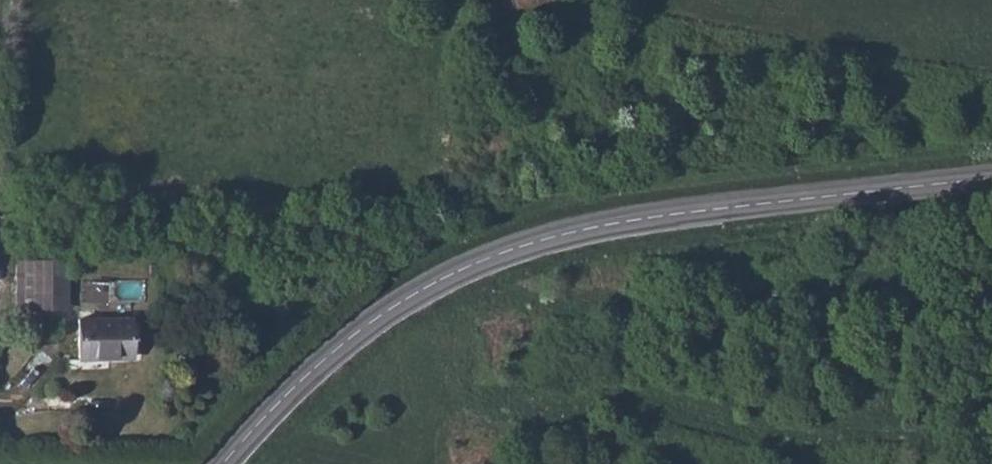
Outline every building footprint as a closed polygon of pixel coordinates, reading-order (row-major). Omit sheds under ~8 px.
[(55,349),(81,353),(85,315),(35,310),(30,351),(55,354),(55,349)]
